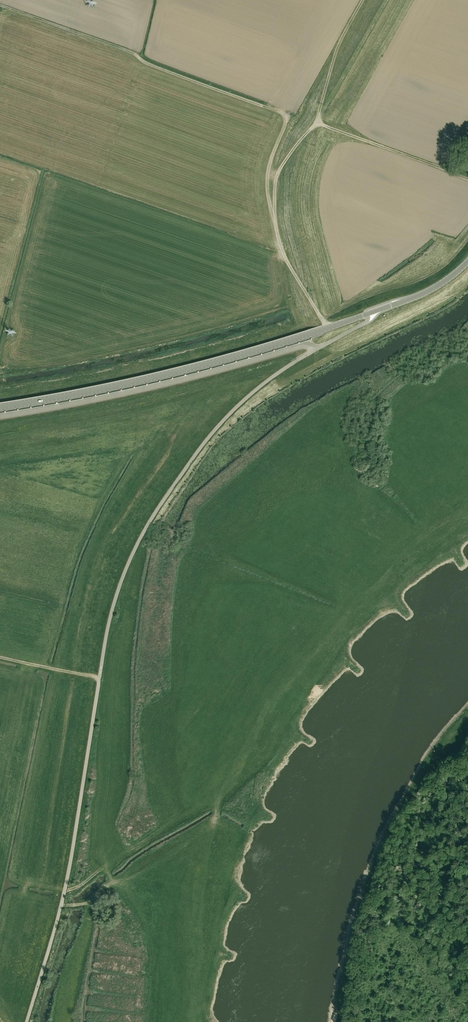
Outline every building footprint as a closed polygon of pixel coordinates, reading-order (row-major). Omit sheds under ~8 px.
[(276,96),(274,103),(286,105),(287,98),(276,96)] [(226,347),(241,351),(242,345),(227,341),(226,347)]
